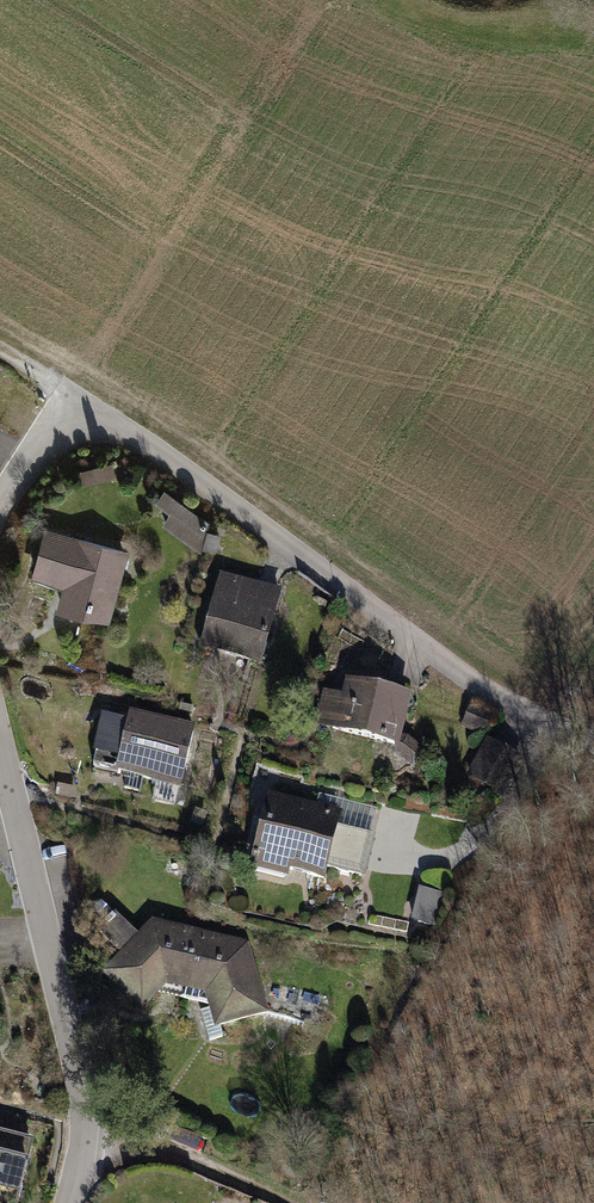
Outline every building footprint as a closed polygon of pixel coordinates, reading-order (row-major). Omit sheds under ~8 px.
[(83,474),(86,489),(118,482),(114,468),(83,474)] [(212,525),(168,493),(159,505),(174,516),(166,527),(203,555),(209,534),(212,525)] [(132,551),(47,529),(34,580),(65,588),(59,612),(113,626),(132,551)] [(209,534),(203,555),(218,559),(224,539),(209,534)] [(279,590),(223,577),(205,654),(266,669),(285,591),(279,590)] [(404,751),(415,699),(352,685),(350,696),(329,691),(320,732),(404,751)] [(490,719),(472,713),(466,729),(484,735),(490,719)] [(182,799),(195,735),(126,721),(123,735),(96,729),(88,771),(115,776),(113,786),(182,799)] [(524,761),(489,744),(470,782),(505,800),(524,761)] [(343,817),(271,799),(253,874),(324,891),(328,873),(363,882),(372,845),(338,837),(343,817)] [(445,899),(421,895),(416,927),(440,931),(445,899)] [(190,999),(204,936),(156,925),(104,986),(145,1020),(168,994),(190,999)] [(204,936),(190,999),(209,1004),(213,1035),(268,1024),(251,946),(204,936)] [(37,1147),(0,1138),(0,1202),(24,1202),(37,1147)]
